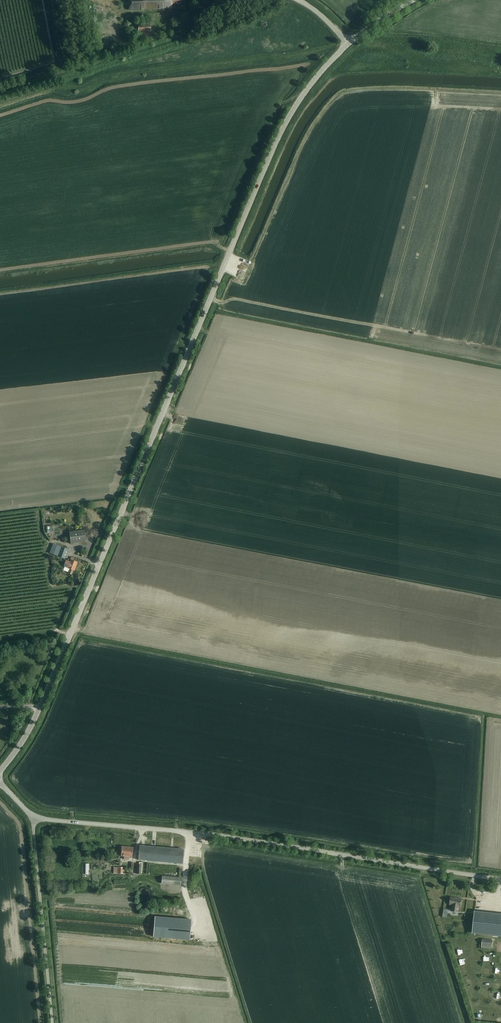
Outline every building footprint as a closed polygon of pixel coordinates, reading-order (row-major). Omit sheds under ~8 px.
[(128,10),(172,8),(172,5),(182,4),(182,0),(128,0),(128,10)] [(151,36),(150,24),(138,24),(139,37),(151,36)] [(71,544),(86,542),(85,530),(70,532),(71,544)] [(65,559),(68,550),(68,549),(54,544),(50,553),(65,559)] [(64,567),(65,567),(64,571),(69,573),(68,574),(72,575),(74,571),(75,571),(78,563),(74,561),(75,559),(71,557),(70,560),(71,560),(70,562),(66,560),(64,567)] [(184,849),(139,845),(138,860),(183,864),(184,849)] [(132,857),(133,847),(122,846),(121,856),(124,856),(124,859),(129,860),(129,857),(132,857)] [(182,877),(162,875),(162,883),(181,884),(182,877)] [(450,905),(452,905),(451,911),(459,912),(460,906),(461,907),(462,899),(451,897),(450,905)] [(475,911),(473,933),(500,936),(500,914),(475,911)] [(190,940),(192,919),(156,916),(154,937),(190,940)]
